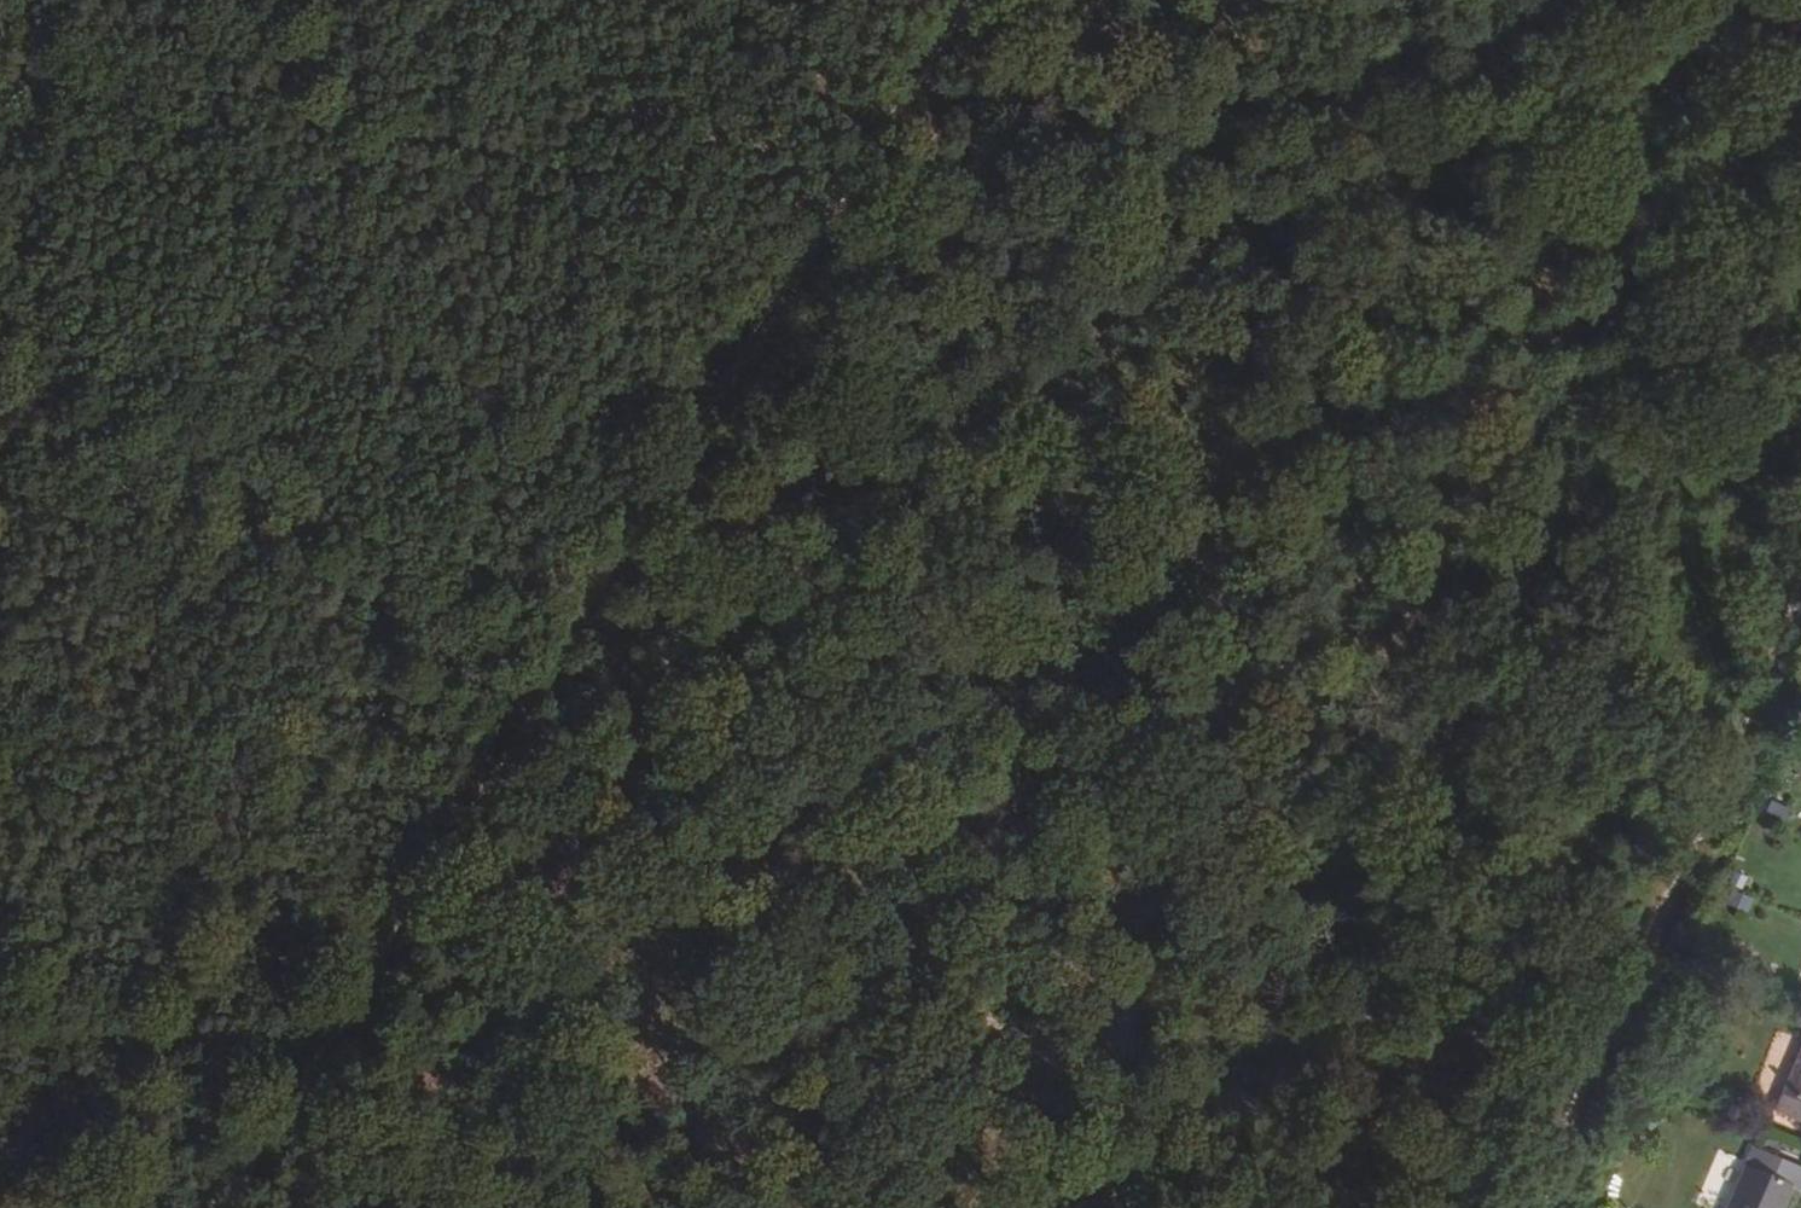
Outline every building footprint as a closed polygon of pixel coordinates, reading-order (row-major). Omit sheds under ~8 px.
[(1726,905),(1746,912),(1752,897),(1733,889),(1726,905)] [(1800,1121),(1800,1052),(1776,1111),(1800,1121)] [(1800,1186),(1800,1170),(1753,1150),(1729,1207),(1782,1207),(1790,1190),(1798,1193),(1800,1186)]
